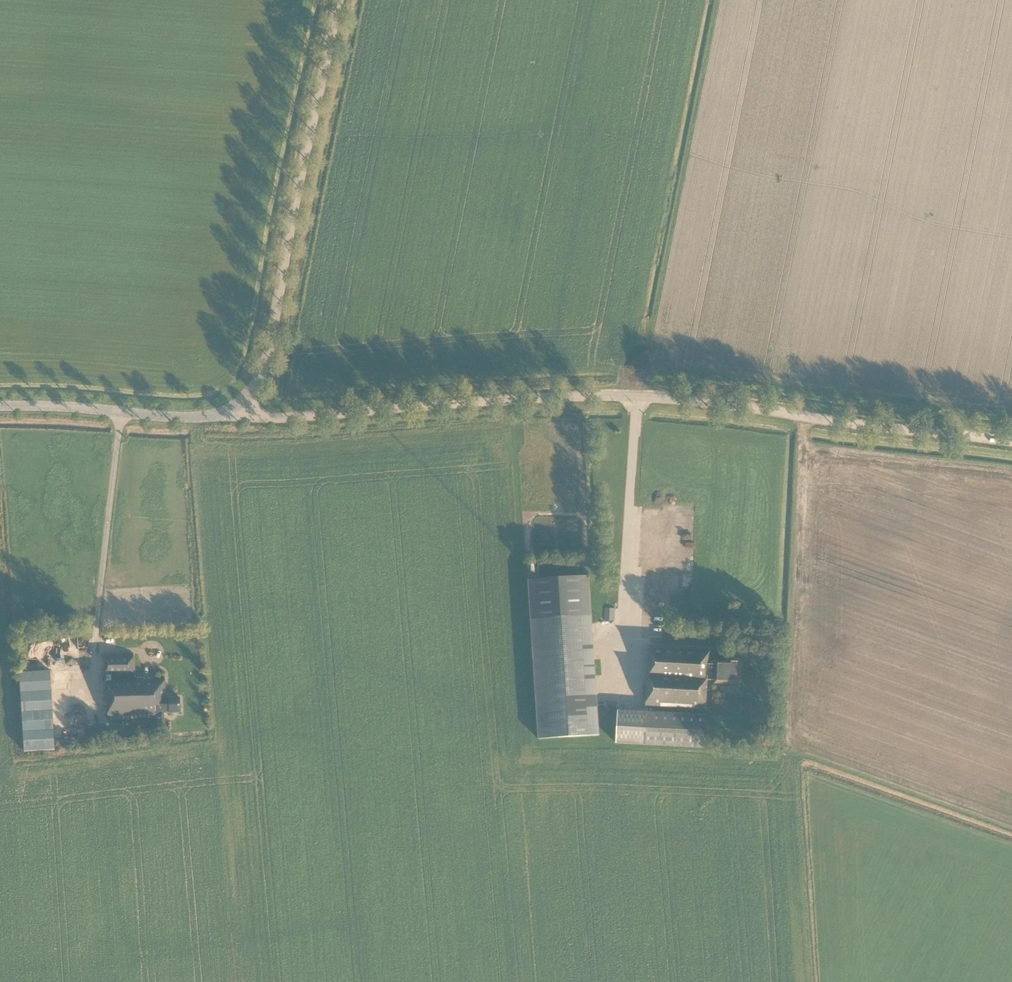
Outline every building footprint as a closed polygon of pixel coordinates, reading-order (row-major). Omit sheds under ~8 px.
[(589,576),(529,579),(539,739),(599,735),(589,576)] [(607,607),(606,620),(617,621),(617,607),(607,607)] [(715,683),(727,684),(729,686),(735,686),(738,684),(740,662),(716,661),(716,665),(709,665),(710,650),(650,647),(645,706),(706,709),(708,680),(715,680),(715,683)] [(171,712),(181,712),(181,698),(171,698),(171,699),(167,699),(166,677),(136,678),(134,654),(105,655),(109,719),(157,717),(157,713),(171,712)] [(51,670),(21,673),(26,751),(56,750),(51,670)] [(703,747),(705,715),(618,711),(616,743),(703,747)]
